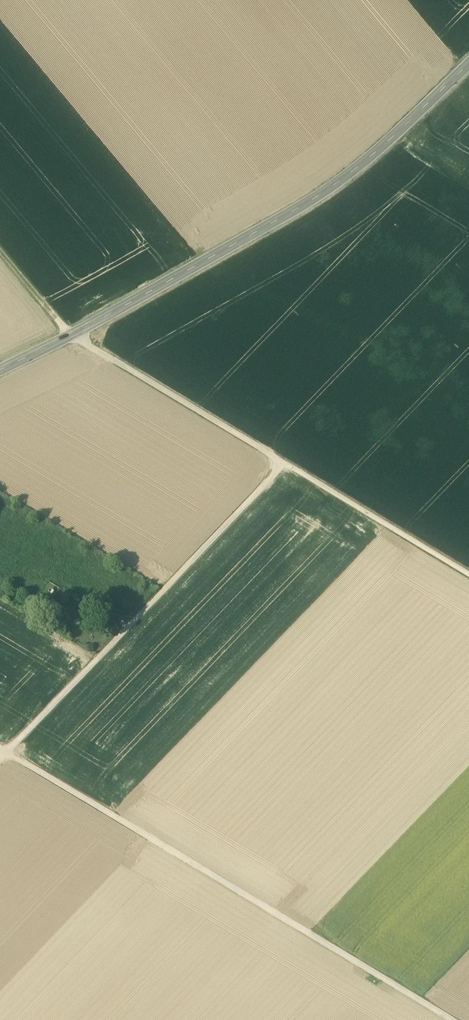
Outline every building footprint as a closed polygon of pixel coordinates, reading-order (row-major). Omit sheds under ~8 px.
[(57,615),(50,611),(47,617),(53,621),(57,615)]
